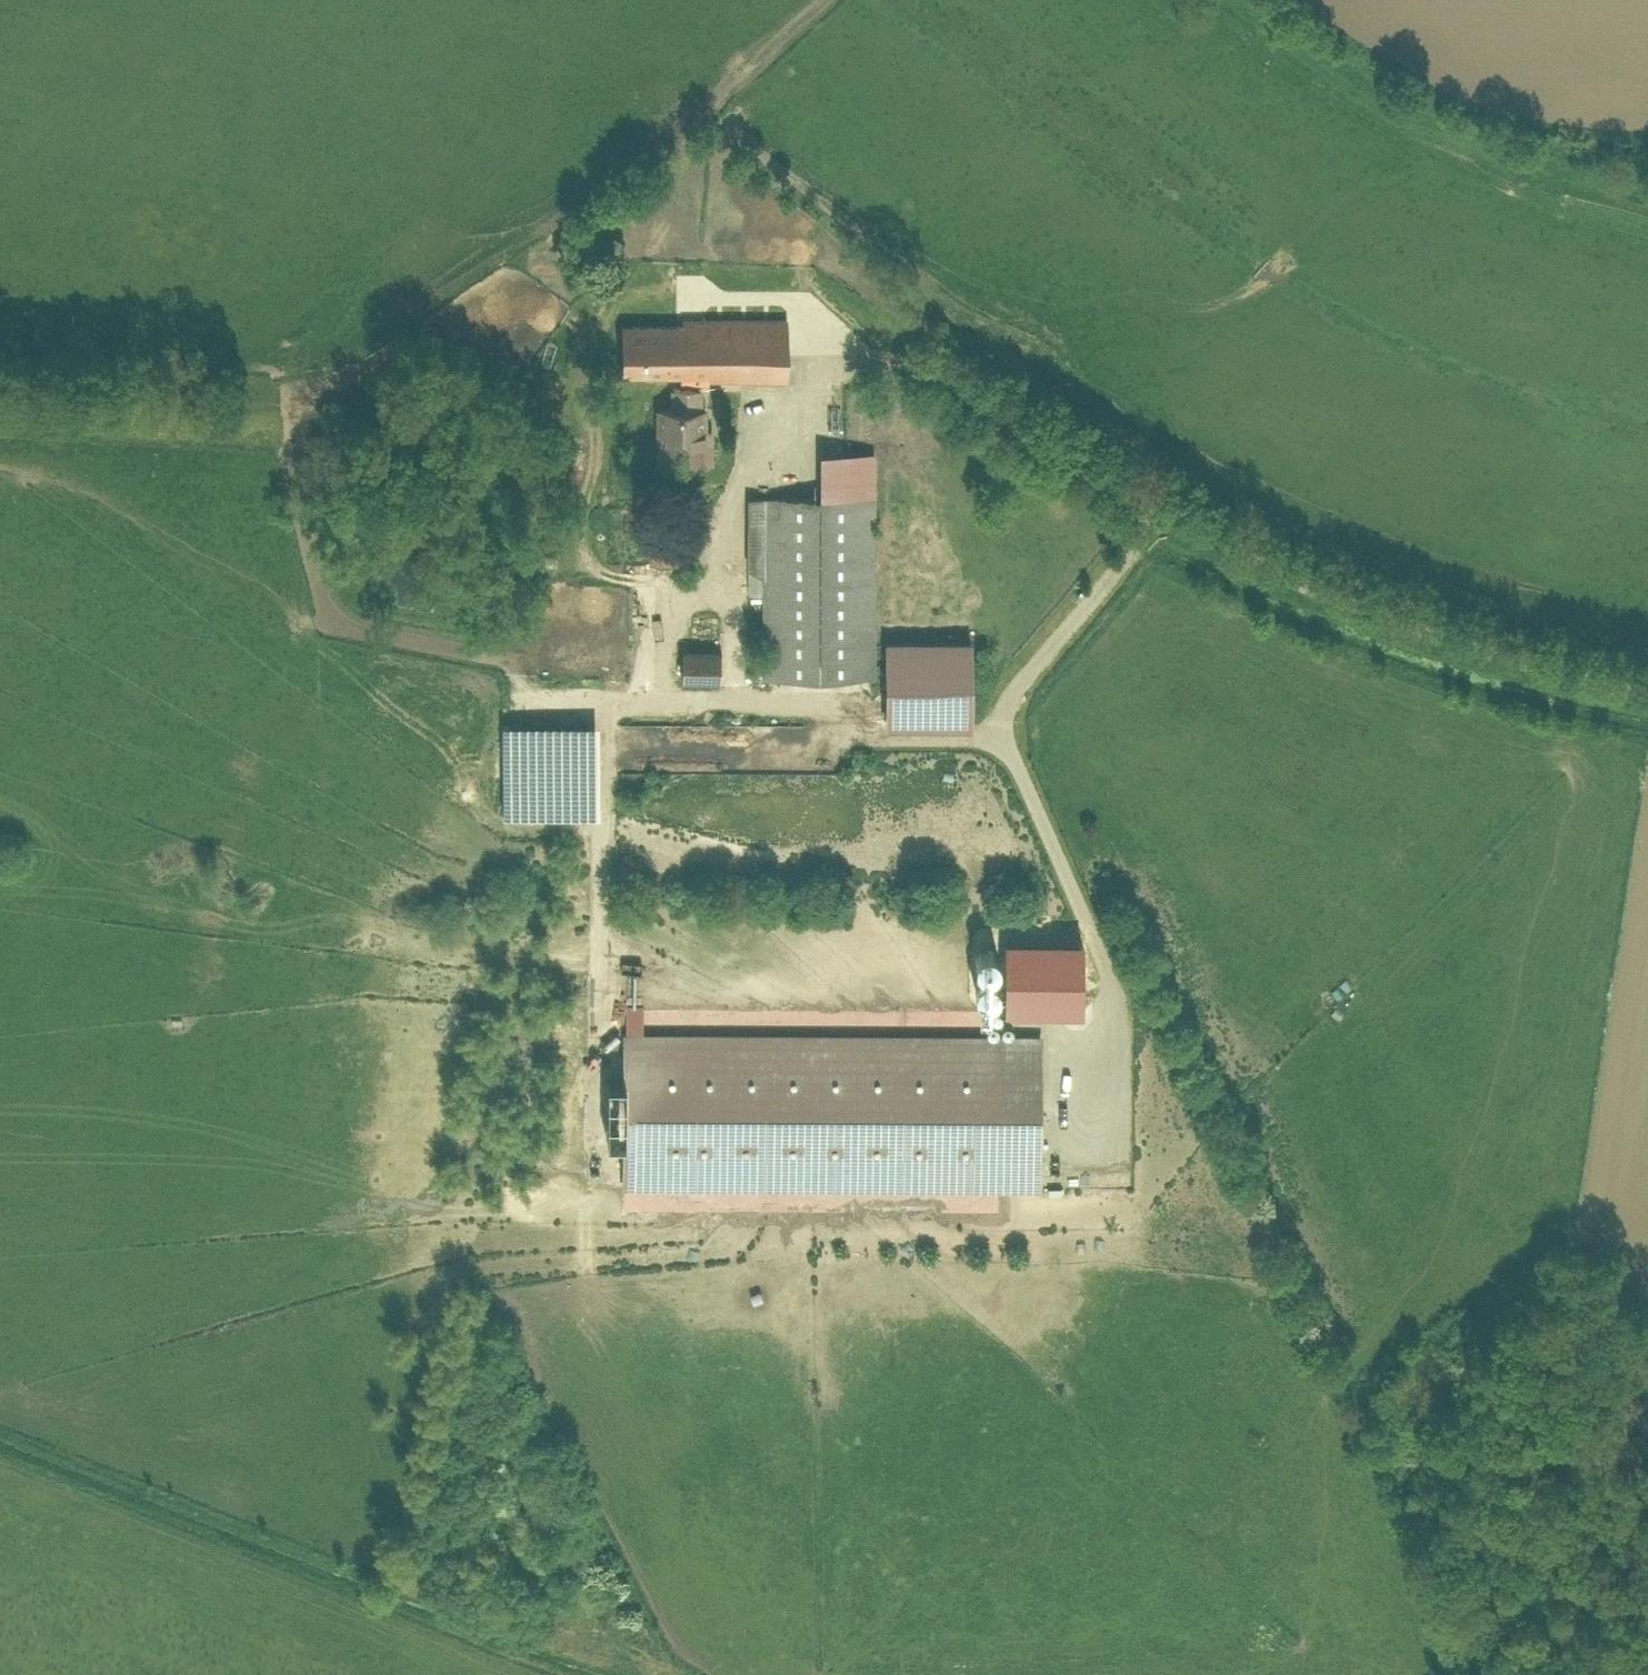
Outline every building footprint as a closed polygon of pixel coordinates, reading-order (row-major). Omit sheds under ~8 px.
[(783,364),(782,311),(616,313),(617,364),(653,364),(653,396),(648,396),(648,454),(696,453),(695,366),(783,364)] [(741,562),(755,562),(756,665),(881,664),(880,492),(754,493),(740,493),(741,562)] [(684,639),(684,664),(717,664),(716,639),(684,639)] [(605,720),(537,722),(539,816),(607,814),(605,720)] [(624,1022),(621,1022),(621,1180),(1039,1180),(1039,1022),(642,1021),(642,998),(624,998),(624,1022)]
